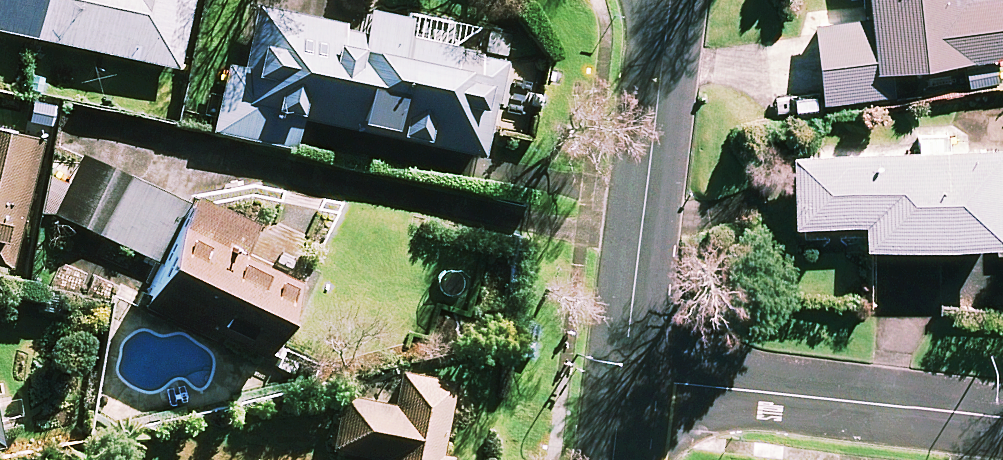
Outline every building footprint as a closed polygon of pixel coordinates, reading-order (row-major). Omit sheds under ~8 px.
[(178,69),(193,0),(0,0),(0,31),(178,69)] [(261,0),(259,0),(245,68),(226,64),(212,132),(296,149),(302,120),(360,131),(362,123),(399,130),(397,139),(486,157),(505,60),(469,52),(473,29),(361,7),(359,20),(261,0)] [(866,16),(816,21),(823,101),(894,95),(891,66),(1002,56),(1002,0),(864,0),(866,16)] [(16,269),(43,140),(0,131),(0,265),(16,269)] [(795,153),(798,256),(846,255),(845,245),(866,244),(1002,240),(1002,147),(795,153)] [(193,205),(85,157),(59,216),(167,265),(151,301),(270,354),(301,286),(244,260),(259,225),(196,197),(193,205)] [(399,373),(393,411),(343,403),(334,452),(384,459),(456,459),(443,456),(455,383),(399,373)]
